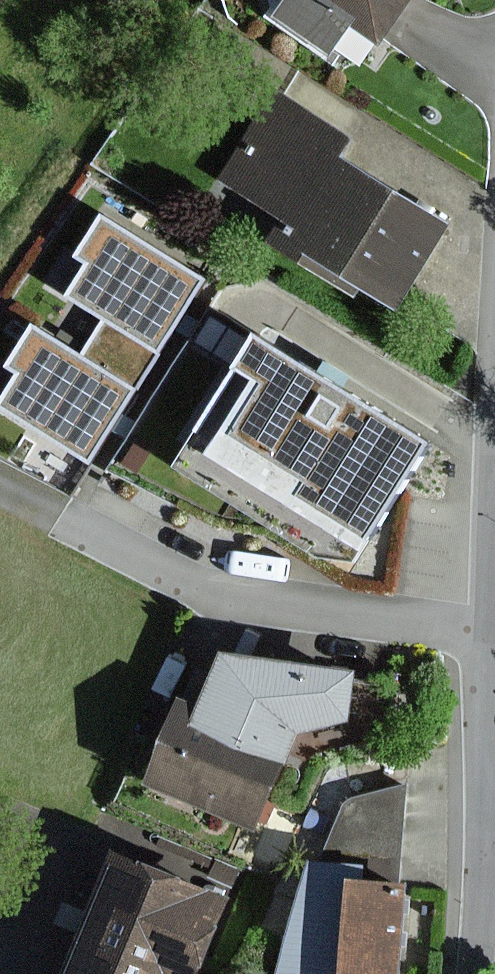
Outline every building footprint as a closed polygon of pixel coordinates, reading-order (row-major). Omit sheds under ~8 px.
[(411,41),(440,0),(317,0),(308,13),(363,50),(382,22),(411,41)] [(299,237),(417,307),(467,222),(359,159),(374,134),(291,85),(245,164),(317,206),(299,237)] [(120,256),(98,290),(126,308),(179,344),(183,349),(232,277),(132,209),(107,247),(120,256)] [(179,344),(126,308),(102,346),(155,382),(179,344)] [(50,369),(28,402),(115,461),(164,389),(155,382),(102,346),(63,320),(37,359),(50,369)] [(431,446),(244,334),(171,463),(318,557),(351,567),(401,492),(431,446)] [(268,644),(246,694),(237,716),(318,749),(329,728),(393,713),(400,661),(268,644)] [(216,682),(177,775),(288,821),(318,749),(237,716),(246,694),(216,682)] [(202,970),(211,973),(229,973),(263,890),(152,846),(100,973),(200,973),(202,970)] [(440,892),(408,890),(410,860),(340,857),(334,973),(436,973),(440,892)]
